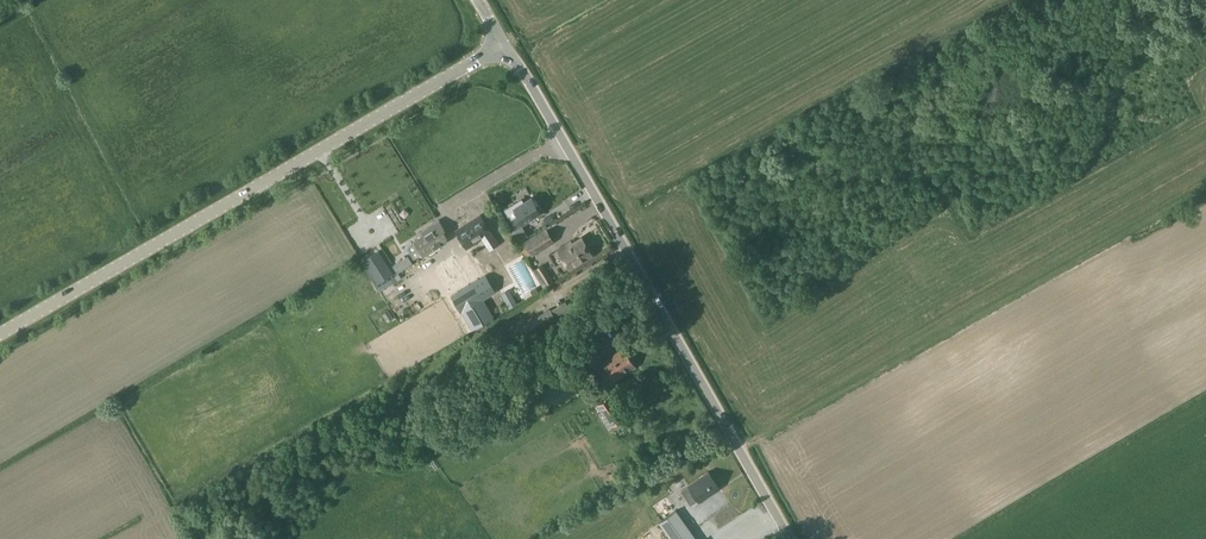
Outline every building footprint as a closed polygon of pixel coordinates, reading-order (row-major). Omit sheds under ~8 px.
[(516,227),(540,213),(531,198),(514,208),(518,215),(511,220),(516,227)] [(491,233),(480,215),(456,231),(467,248),(491,233)] [(428,231),(414,239),(415,242),(422,253),(423,255),(446,240),(445,236),(442,230),(444,229),(438,220),(433,223),(426,228),(428,231)] [(525,242),(533,253),(552,241),(545,229),(525,242)] [(565,246),(557,250),(568,269),(591,255),(581,239),(566,248),(565,246)] [(373,259),(366,264),(377,283),(393,273),(379,251),(371,256),(373,259)] [(503,266),(521,296),(540,285),(523,255),(503,266)] [(407,256),(393,265),(397,272),(412,263),(407,256)] [(453,292),(470,282),(455,257),(438,268),(453,292)] [(494,317),(483,299),(495,292),(485,274),(451,296),(460,312),(463,311),(466,317),(458,322),(465,334),(494,317)] [(509,288),(500,293),(509,308),(517,303),(509,288)] [(556,318),(549,308),(495,344),(502,355),(556,320),(561,329),(572,322),(566,313),(556,318)] [(582,366),(599,354),(590,339),(572,349),(582,366)] [(634,367),(623,348),(602,362),(614,380),(634,367)] [(610,427),(625,418),(610,396),(596,405),(610,427)] [(688,484),(699,502),(719,489),(708,472),(688,484)] [(732,517),(726,520),(718,506),(698,518),(710,538),(731,538),(742,533),(732,517)] [(692,532),(696,530),(683,513),(679,515),(676,509),(658,522),(670,538),(697,538),(692,532)]
